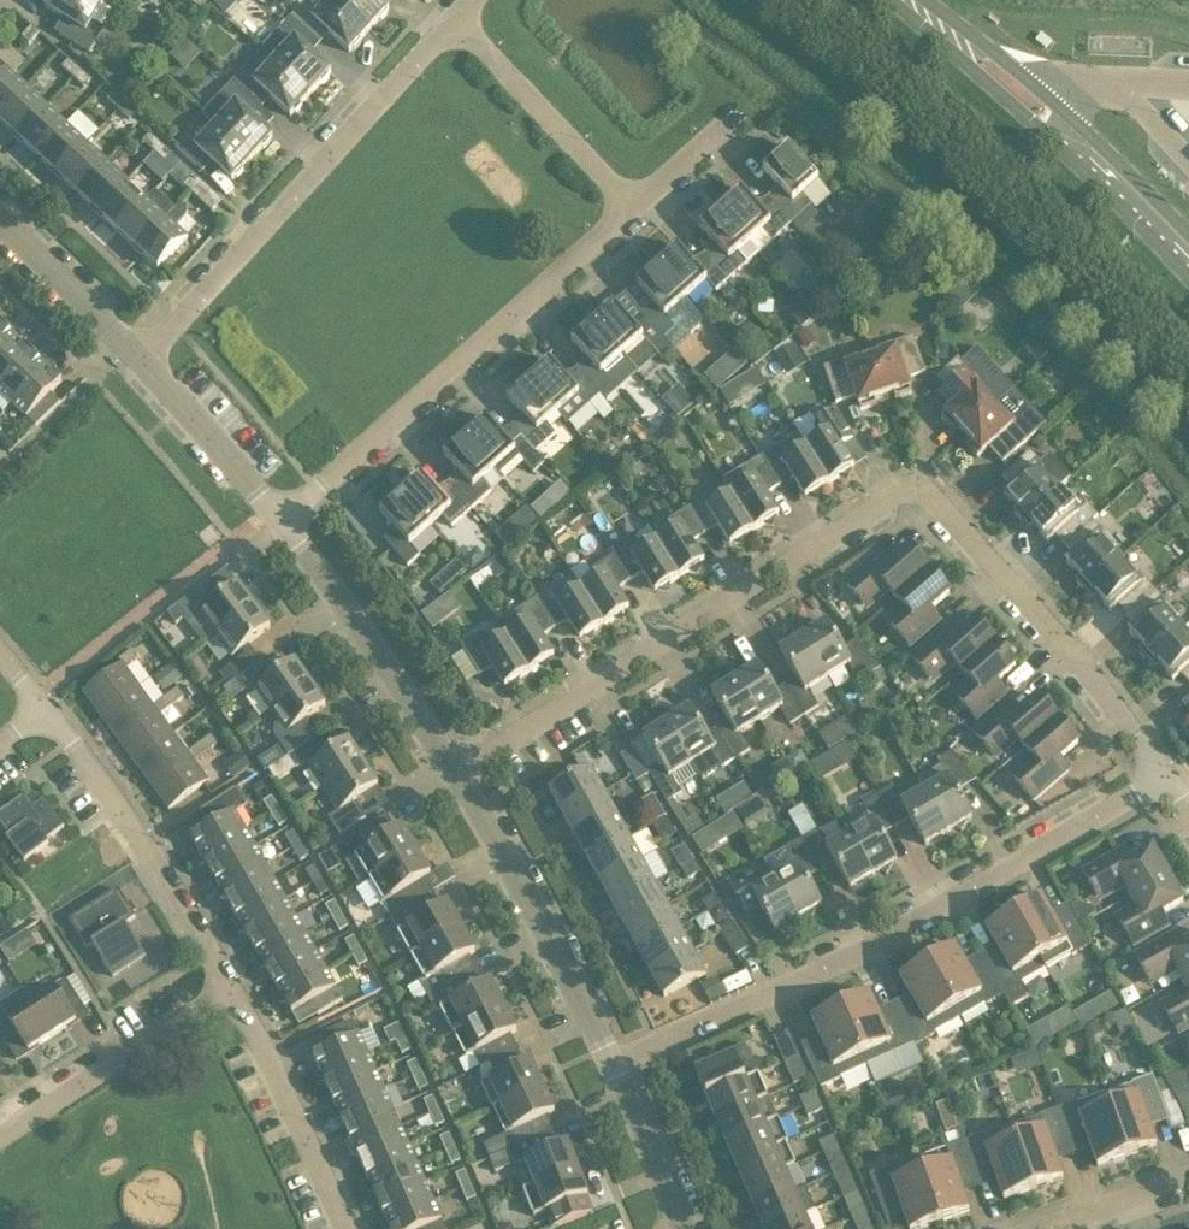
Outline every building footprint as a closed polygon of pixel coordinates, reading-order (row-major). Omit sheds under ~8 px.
[(94,0),(49,0),(44,7),(67,21),(59,33),(90,52),(104,30),(91,23),(102,5),(94,0)] [(191,4),(202,10),(203,11),(210,0),(185,0),(191,4)] [(349,53),(351,50),(355,50),(360,44),(360,40),(369,30),(336,0),(307,0),(291,18),(315,40),(324,30),(349,53)] [(380,0),(336,0),(369,30),(378,21),(381,20),(387,14),(387,10),(389,8),(380,0)] [(331,72),(306,50),(315,40),(291,18),(261,50),(261,49),(261,50),(263,51),(310,95),(319,85),(323,85),(328,78),(328,75),(331,72)] [(21,38),(29,45),(39,33),(31,26),(21,38)] [(265,94),(290,117),(292,115),(296,114),(301,108),(302,104),(310,95),(263,51),(262,51),(261,50),(232,82),(256,104),(265,94)] [(69,60),(61,68),(73,79),(80,71),(69,60)] [(26,88),(6,68),(5,70),(0,65),(0,116),(26,88)] [(84,89),(91,81),(80,71),(73,79),(84,89)] [(272,137),(247,114),(256,104),(232,82),(201,113),(215,126),(252,159),(260,150),(264,149),(269,143),(270,139),(272,137)] [(47,106),(26,88),(0,116),(0,122),(17,138),(47,106)] [(114,92),(107,100),(118,110),(125,103),(114,92)] [(129,121),(136,113),(125,103),(118,110),(129,121)] [(37,157),(67,125),(47,106),(17,138),(37,157)] [(57,175),(87,144),(67,125),(37,157),(57,175)] [(175,149),(197,169),(206,159),(231,181),(233,179),(237,178),(243,172),(243,168),(252,159),(215,126),(203,140),(195,149),(184,139),(175,149)] [(153,153),(161,145),(149,135),(142,142),(153,153)] [(77,194),(107,163),(87,144),(57,175),(77,194)] [(164,163),(172,155),(161,145),(153,153),(164,163)] [(762,170),(782,191),(771,201),(792,224),(827,193),(818,181),(787,147),(783,151),(780,148),(770,160),(771,162),(762,170)] [(97,213),(127,181),(107,163),(77,194),(97,213)] [(194,175),(183,187),(191,193),(201,182),(194,175)] [(117,232),(147,200),(127,181),(97,213),(117,232)] [(201,182),(191,193),(198,200),(211,213),(222,202),(201,182)] [(730,195),(716,205),(760,253),(792,224),(771,201),(760,211),(740,189),(732,197),(730,195)] [(147,200),(117,232),(137,250),(174,211),(155,192),(147,200)] [(188,238),(176,227),(186,216),(187,211),(180,205),(175,211),(174,211),(137,250),(158,270),(188,238)] [(718,248),(707,258),(728,281),(760,253),(716,205),(705,217),(707,219),(698,227),(718,248)] [(892,258),(893,239),(879,238),(878,257),(892,258)] [(853,260),(860,254),(863,252),(853,240),(838,253),(848,265),(853,260)] [(653,262),(686,299),(705,281),(715,292),(728,281),(707,258),(696,268),(676,246),(668,254),(666,252),(653,262)] [(860,254),(853,260),(848,265),(858,276),(873,263),(863,252),(860,254)] [(654,305),(643,315),(673,349),(705,320),(686,299),(653,262),(641,274),(643,276),(634,284),(654,305)] [(836,302),(850,290),(830,268),(817,280),(836,302)] [(955,301),(974,282),(967,275),(949,294),(955,301)] [(720,293),(733,307),(741,300),(728,286),(720,293)] [(661,360),(673,349),(643,315),(632,325),(613,303),(604,311),(602,309),(589,319),(622,356),(636,372),(656,354),(661,360)] [(791,318),(802,329),(814,318),(804,306),(791,318)] [(579,372),(599,395),(611,385),(601,374),(622,356),(589,319),(577,331),(579,333),(570,341),(590,362),(579,372)] [(21,335),(17,332),(16,330),(9,333),(2,326),(0,328),(0,357),(21,335)] [(796,335),(803,345),(805,344),(814,337),(806,327),(797,334),(796,335)] [(31,354),(24,347),(27,340),(25,339),(21,335),(0,357),(0,387),(31,354)] [(913,336),(893,343),(868,352),(884,397),(893,394),(895,399),(911,394),(906,380),(926,373),(913,336)] [(1020,348),(1036,366),(1048,355),(1031,338),(1020,348)] [(794,344),(791,345),(776,354),(787,372),(804,361),(794,344)] [(938,393),(952,408),(941,418),(952,431),(956,427),(963,434),(998,402),(1013,389),(977,348),(961,362),(966,367),(938,393)] [(732,351),(718,363),(731,378),(745,366),(732,351)] [(835,404),(855,397),(860,411),(876,406),(874,400),(884,397),(868,352),(823,367),(835,404)] [(50,363),(47,360),(46,358),(39,360),(31,354),(0,387),(0,395),(11,405),(50,363)] [(568,382),(549,360),(540,368),(539,366),(525,376),(557,413),(567,424),(588,405),(599,395),(579,372),(568,382)] [(50,363),(11,405),(26,420),(62,382),(54,375),(56,368),(54,367),(50,363)] [(545,424),(557,413),(525,376),(513,388),(515,390),(507,398),(526,419),(515,429),(536,452),(555,435),(545,424)] [(662,400),(677,419),(694,405),(679,386),(662,400)] [(1030,438),(1016,422),(998,402),(963,434),(969,442),(965,445),(976,458),(988,448),(1002,464),(1030,438)] [(814,430),(819,437),(806,446),(829,484),(840,477),(848,479),(852,464),(841,448),(855,439),(840,413),(838,414),(835,411),(815,423),(814,430)] [(475,423),(461,433),(494,470),(493,470),(503,481),(523,463),(533,474),(545,464),(535,453),(536,452),(515,429),(504,439),(485,417),(476,425),(475,423)] [(481,481),(493,470),(494,470),(461,433),(449,445),(451,447),(443,455),(462,477),(451,486),(472,509),(491,492),(481,481)] [(1034,441),(1039,447),(1048,439),(1043,433),(1034,441)] [(829,484),(806,446),(791,455),(786,446),(781,445),(761,458),(779,487),(792,479),(803,495),(817,498),(819,490),(829,484)] [(1002,477),(1011,488),(1004,494),(1016,508),(1012,512),(1021,522),(1057,490),(1070,479),(1048,454),(1039,463),(1029,452),(1002,477)] [(727,477),(744,467),(737,455),(720,465),(727,477)] [(776,512),(766,495),(779,487),(761,458),(722,482),(729,494),(730,493),(754,531),(764,524),(772,526),(776,512)] [(397,490),(430,527),(441,516),(452,528),(472,509),(451,486),(440,496),(421,474),(412,482),(411,480),(397,490)] [(559,502),(569,495),(561,485),(552,493),(559,502)] [(387,504),(379,512),(398,534),(387,543),(407,566),(419,556),(409,545),(430,527),(397,490),(385,503),(387,504)] [(1068,495),(1065,498),(1057,490),(1021,522),(1030,533),(1035,529),(1047,543),(1055,536),(1064,547),(1092,522),(1097,517),(1087,505),(1082,510),(1068,495)] [(730,493),(729,494),(717,502),(714,497),(708,496),(688,509),(704,534),(717,526),(728,543),(742,545),(744,537),(754,531),(730,493)] [(669,532),(655,540),(679,578),(689,572),(697,574),(701,559),(691,543),(704,534),(688,509),(668,521),(666,527),(669,532)] [(1115,547),(1092,522),(1064,547),(1074,557),(1066,564),(1079,578),(1074,582),(1084,592),(1119,560),(1110,552),(1115,547)] [(642,573),(652,590),(667,592),(669,585),(679,578),(655,540),(648,528),(637,535),(635,541),(630,540),(609,553),(612,556),(613,556),(629,582),(642,573)] [(512,560),(520,555),(513,545),(505,551),(512,560)] [(866,612),(889,592),(896,599),(928,571),(908,548),(890,564),(880,553),(843,585),(866,612)] [(591,575),(594,579),(580,588),(604,625),(614,619),(622,621),(626,606),(616,590),(629,582),(613,556),(612,556),(593,569),(591,575)] [(495,579),(509,570),(501,557),(487,566),(495,579)] [(1155,591),(1132,565),(1127,570),(1119,560),(1084,592),(1093,602),(1097,598),(1110,612),(1117,605),(1127,616),(1155,591)] [(442,571),(451,583),(462,574),(453,562),(442,571)] [(930,610),(931,610),(949,594),(928,571),(896,599),(902,607),(886,621),(909,647),(939,621),(930,610)] [(203,586),(178,605),(167,614),(175,625),(183,620),(187,626),(200,616),(215,636),(257,604),(247,590),(243,593),(238,585),(215,602),(212,597),(203,586)] [(604,625),(580,588),(566,597),(561,588),(555,587),(535,599),(554,629),(567,621),(577,637),(592,640),(594,632),(604,625)] [(1178,617),(1164,601),(1155,591),(1127,616),(1136,626),(1129,633),(1141,647),(1137,651),(1146,661),(1181,630),(1173,621),(1178,617)] [(505,635),(529,673),(539,666),(547,668),(551,654),(541,637),(554,629),(535,599),(514,612),(513,618),(519,626),(505,635)] [(270,628),(264,621),(268,618),(257,604),(215,636),(231,657),(270,628)] [(439,604),(427,613),(438,629),(450,619),(439,604)] [(974,621),(956,637),(946,626),(916,653),(940,680),(956,666),(962,673),(994,644),(974,621)] [(843,654),(824,624),(820,626),(807,626),(807,634),(801,638),(827,679),(849,665),(859,681),(880,668),(859,644),(843,654)] [(1181,630),(1146,661),(1155,671),(1160,668),(1172,681),(1180,675),(1188,685),(1188,638),(1181,630)] [(529,673),(505,635),(491,644),(489,639),(483,638),(463,651),(479,676),(492,668),(502,684),(517,687),(519,679),(529,673)] [(778,652),(798,683),(786,690),(803,716),(815,709),(805,693),(827,679),(801,638),(795,642),(788,638),(782,650),(778,652)] [(997,683),(1015,667),(994,644),(962,673),(969,680),(953,694),(976,720),(1006,694),(997,683)] [(260,661),(251,649),(226,668),(235,680),(260,661)] [(100,716),(139,688),(125,669),(138,659),(132,651),(119,660),(122,664),(83,692),(100,716)] [(243,691),(269,673),(260,661),(235,680),(243,691)] [(255,690),(266,706),(270,712),(310,684),(295,662),(255,690)] [(174,683),(183,676),(174,663),(164,671),(174,683)] [(775,697),(756,667),(752,669),(739,669),(739,677),(733,681),(759,722),(781,708),(791,724),(803,716),(786,690),(775,697)] [(710,695),(730,726),(718,733),(735,759),(747,752),(736,736),(759,722),(733,681),(727,685),(720,681),(714,693),(710,695)] [(286,734),(325,706),(310,684),(270,712),(286,734)] [(188,700),(197,694),(191,686),(183,692),(188,700)] [(139,688),(100,716),(117,739),(156,711),(159,715),(172,706),(166,698),(153,707),(139,688)] [(185,697),(179,688),(166,698),(172,706),(185,697)] [(995,763),(1019,742),(1024,749),(1057,720),(1037,697),(1019,713),(1008,701),(971,733),(995,763)] [(1181,704),(1188,715),(1188,698),(1181,704)] [(707,740),(687,709),(683,712),(671,712),(671,720),(665,724),(690,765),(713,750),(723,767),(735,759),(718,733),(707,740)] [(156,711),(117,739),(134,763),(173,734),(159,715),(156,711)] [(1059,760),(1059,759),(1077,744),(1057,720),(1024,749),(1031,756),(1009,774),(1033,801),(1068,771),(1059,760)] [(678,795),(668,779),(690,765),(665,724),(658,728),(652,724),(646,736),(642,738),(661,769),(651,775),(667,802),(673,799),(678,795)] [(1181,730),(1188,741),(1188,724),(1181,730)] [(306,727),(280,745),(288,757),(314,739),(306,727)] [(828,752),(840,745),(829,728),(818,735),(828,752)] [(173,734),(134,763),(151,786),(190,758),(193,762),(207,752),(201,744),(187,754),(173,734)] [(219,744),(213,735),(201,744),(207,752),(219,744)] [(296,768),(322,752),(314,739),(288,757),(296,768)] [(349,742),(308,767),(323,790),(363,764),(349,742)] [(854,761),(845,745),(834,751),(843,767),(854,761)] [(646,776),(649,774),(632,748),(620,756),(637,782),(642,778),(646,776)] [(250,765),(241,753),(228,763),(237,775),(250,765)] [(276,764),(269,753),(257,761),(265,772),(268,770),(276,764)] [(971,819),(953,788),(972,777),(952,753),(937,761),(941,767),(918,780),(948,832),(955,829),(961,833),(968,821),(971,819)] [(580,773),(590,767),(583,755),(572,761),(580,773)] [(190,758),(151,786),(169,810),(208,782),(193,762),(190,758)] [(792,775),(784,762),(750,783),(758,796),(772,787),(792,775)] [(337,813),(378,787),(363,764),(323,790),(337,813)] [(591,768),(549,791),(562,815),(604,791),(591,768)] [(653,787),(646,776),(642,778),(637,782),(643,793),(653,787)] [(907,815),(925,846),(929,844),(942,844),(942,836),(948,832),(918,780),(917,781),(923,791),(901,804),(892,787),(877,796),(893,823),(907,815)] [(195,858),(244,830),(234,813),(246,806),(237,790),(199,812),(208,827),(190,837),(195,846),(191,852),(192,853),(195,858)] [(575,838),(617,814),(604,791),(562,815),(575,838)] [(726,816),(735,811),(739,808),(729,792),(716,800),(726,816)] [(64,828),(43,800),(40,802),(36,797),(31,796),(25,800),(23,797),(0,814),(0,824),(9,836),(6,838),(24,862),(49,844),(46,841),(64,828)] [(652,796),(639,803),(652,825),(657,822),(665,817),(652,796)] [(845,827),(849,834),(873,876),(879,872),(886,876),(892,865),(896,863),(878,831),(893,823),(877,796),(862,804),(867,814),(845,827)] [(667,802),(682,825),(690,839),(704,830),(695,816),(688,820),(681,808),(679,809),(673,799),(667,802)] [(273,800),(264,806),(269,816),(279,809),(273,800)] [(339,836),(365,819),(357,806),(331,823),(339,836)] [(791,814),(803,835),(816,828),(804,807),(791,814)] [(275,825),(285,819),(279,809),(269,816),(275,825)] [(587,860),(629,837),(617,814),(575,838),(587,860)] [(367,847),(362,850),(353,855),(367,880),(415,851),(400,827),(394,831),(385,816),(358,833),(367,847)] [(657,822),(652,825),(659,837),(668,840),(675,835),(665,817),(657,822)] [(210,873),(254,848),(244,830),(195,858),(198,863),(198,865),(205,864),(210,873)] [(715,846),(705,831),(692,839),(702,855),(715,846)] [(832,858),(850,889),(854,887),(866,887),(866,880),(873,876),(849,834),(826,847),(816,831),(801,839),(817,867),(832,858)] [(295,835),(285,840),(291,850),(300,844),(295,835)] [(600,883),(642,860),(629,837),(587,860),(600,883)] [(821,906),(803,875),(817,867),(801,839),(764,861),(797,920),(804,916),(810,920),(817,908),(821,906)] [(296,859),(306,854),(300,844),(291,850),(296,859)] [(671,853),(681,868),(693,861),(684,846),(671,853)] [(215,893),(264,865),(254,848),(210,873),(215,881),(211,887),(213,888),(215,893)] [(1097,896),(1121,882),(1130,897),(1167,875),(1152,849),(1130,861),(1123,848),(1083,872),(1097,896)] [(432,893),(424,879),(430,875),(415,851),(367,880),(389,918),(432,893)] [(613,906),(655,882),(642,860),(600,883),(613,906)] [(693,861),(680,870),(687,881),(700,872),(693,861)] [(741,874),(727,882),(742,910),(756,902),(774,933),(778,931),(791,931),(791,923),(797,920),(764,861),(763,862),(767,870),(746,882),(741,874)] [(231,908),(274,883),(264,865),(215,893),(218,898),(218,900),(226,899),(231,908)] [(315,870),(306,875),(311,885),(321,879),(315,870)] [(1169,929),(1168,927),(1161,914),(1182,902),(1167,875),(1130,897),(1134,905),(1114,917),(1133,949),(1169,929)] [(317,894),(326,889),(321,879),(311,885),(317,894)] [(625,928),(667,905),(655,882),(613,906),(625,928)] [(236,928),(284,900),(274,883),(231,908),(235,916),(231,922),(233,924),(236,928)] [(92,945),(100,957),(112,977),(145,956),(125,924),(135,918),(117,889),(68,920),(86,948),(92,945)] [(447,903),(440,907),(432,893),(389,918),(410,957),(461,928),(447,903)] [(701,902),(708,913),(717,907),(720,905),(714,895),(701,902)] [(1070,909),(1053,919),(1040,897),(1013,912),(1046,970),(1090,945),(1070,909)] [(27,900),(13,909),(23,923),(36,914),(27,900)] [(251,943),(295,918),(284,900),(236,928),(238,933),(238,935),(246,934),(251,943)] [(336,905),(326,910),(331,920),(341,915),(336,905)] [(638,951),(680,928),(667,905),(625,928),(638,951)] [(716,925),(729,917),(721,905),(717,907),(708,913),(716,925)] [(986,928),(999,950),(983,960),(1003,995),(1010,1007),(1027,997),(1021,985),(1046,970),(1013,912),(986,928)] [(336,930),(346,924),(341,915),(331,920),(336,930)] [(256,963),(305,935),(295,918),(251,943),(256,951),(251,957),(253,959),(256,963)] [(732,922),(720,930),(736,957),(749,949),(732,922)] [(476,971),(468,956),(475,953),(461,928),(410,957),(423,981),(419,983),(426,997),(476,971)] [(651,974),(693,950),(680,928),(638,951),(651,974)] [(1177,974),(1181,981),(1188,977),(1188,942),(1182,945),(1175,932),(1132,956),(1149,989),(1177,974)] [(271,978),(315,953),(305,935),(256,963),(258,968),(259,970),(266,969),(271,978)] [(355,941),(345,946),(350,956),(360,950),(355,941)] [(16,958),(7,944),(0,948),(0,951),(8,963),(16,958)] [(927,962),(960,1019),(1003,995),(983,960),(967,969),(954,946),(927,962)] [(355,965),(365,960),(360,950),(350,956),(355,965)] [(664,997),(706,974),(693,950),(651,974),(664,997)] [(276,998),(325,970),(315,953),(271,978),(276,986),(272,993),(273,994),(276,998)] [(900,977),(913,1000),(896,1010),(915,1047),(933,1035),(960,1019),(927,962),(900,977)] [(292,1014),(309,1003),(317,1016),(343,1001),(325,970),(276,998),(279,1003),(279,1005),(286,1005),(292,1014)] [(490,981),(483,985),(476,971),(426,997),(434,1012),(439,1009),(451,1033),(503,1007),(490,981)] [(1181,981),(1186,990),(1158,1005),(1177,1038),(1188,1031),(1188,977),(1181,981)] [(701,984),(710,1002),(723,995),(714,978),(701,984)] [(30,1002),(52,1037),(88,1014),(66,979),(30,1002)] [(28,1052),(52,1037),(30,1002),(22,991),(0,1004),(0,1035),(16,1060),(28,1052)] [(840,1006),(867,1068),(915,1047),(896,1010),(879,1017),(868,994),(840,1006)] [(1099,1018),(1091,1005),(1072,1016),(1080,1029),(1099,1018)] [(369,1011),(366,1006),(353,1012),(356,1018),(369,1011)] [(867,1068),(840,1006),(811,1019),(822,1043),(804,1051),(820,1088),(867,1068)] [(516,1032),(503,1007),(451,1033),(464,1059),(473,1055),(479,1068),(517,1050),(509,1035),(516,1032)] [(1059,1020),(1065,1031),(1077,1024),(1071,1014),(1059,1020)] [(1105,1021),(1085,1030),(1090,1040),(1110,1031),(1105,1021)] [(320,1036),(325,1049),(312,1055),(316,1065),(311,1070),(313,1072),(315,1077),(367,1054),(358,1035),(352,1022),(320,1036)] [(399,1027),(389,1032),(394,1042),(404,1037),(399,1027)] [(789,1031),(775,1037),(785,1062),(799,1056),(789,1031)] [(399,1052),(409,1047),(404,1037),(394,1042),(399,1052)] [(724,1059),(695,1072),(705,1097),(757,1074),(745,1046),(722,1056),(724,1059)] [(530,1061),(523,1064),(517,1050),(479,1068),(479,1069),(481,1086),(492,1110),(542,1087),(530,1061)] [(329,1093),(375,1072),(367,1054),(315,1077),(317,1081),(317,1084),(325,1084),(329,1093)] [(789,1071),(803,1066),(799,1056),(785,1062),(789,1071)] [(417,1064),(407,1068),(411,1078),(421,1074),(417,1064)] [(1178,1089),(1188,1084),(1188,1081),(1182,1067),(1169,1073),(1178,1089)] [(332,1114),(383,1091),(375,1072),(329,1093),(333,1102),(328,1107),(329,1109),(332,1114)] [(416,1088),(426,1084),(421,1074),(411,1078),(416,1088)] [(705,1097),(715,1119),(767,1097),(757,1074),(705,1097)] [(1104,1093),(1126,1156),(1156,1146),(1147,1121),(1165,1115),(1152,1076),(1104,1093)] [(554,1131),(547,1116),(554,1113),(542,1087),(492,1110),(504,1137),(510,1134),(515,1147),(554,1131)] [(345,1130),(392,1109),(383,1091),(332,1114),(334,1118),(334,1121),(341,1121),(345,1130)] [(814,1092),(800,1098),(804,1108),(818,1101),(814,1092)] [(1058,1109),(1071,1148),(1088,1142),(1097,1167),(1126,1156),(1104,1093),(1058,1109)] [(715,1119),(725,1142),(777,1119),(767,1097),(715,1119)] [(887,1113),(888,1113),(897,1109),(902,1106),(899,1099),(884,1105),(887,1113)] [(935,1105),(940,1119),(954,1114),(954,1113),(949,1100),(937,1105),(935,1105)] [(434,1101),(423,1105),(428,1115),(438,1111),(434,1101)] [(808,1117),(822,1111),(818,1101),(804,1108),(808,1117)] [(348,1151),(400,1128),(392,1109),(345,1130),(349,1139),(344,1144),(346,1146),(348,1151)] [(1062,1179),(1054,1154),(1071,1148),(1058,1109),(1011,1126),(1033,1189),(1062,1179)] [(432,1125),(443,1121),(438,1111),(428,1115),(432,1125)] [(725,1142),(735,1164),(784,1143),(784,1144),(787,1142),(777,1119),(725,1142)] [(964,1142),(977,1181),(995,1175),(1003,1200),(1033,1189),(1011,1126),(964,1142)] [(362,1167),(408,1146),(400,1128),(348,1151),(350,1155),(350,1157),(358,1158),(362,1167)] [(844,1143),(855,1139),(851,1129),(840,1133),(844,1143)] [(560,1146),(554,1131),(515,1147),(507,1150),(513,1166),(525,1161),(535,1186),(577,1170),(567,1143),(560,1146)] [(823,1153),(837,1147),(833,1137),(819,1143),(823,1153)] [(450,1138),(440,1142),(444,1152),(455,1148),(450,1138)] [(969,1212),(960,1187),(977,1181),(964,1142),(917,1158),(939,1222),(969,1212)] [(735,1164),(745,1187),(794,1166),(784,1144),(784,1143),(735,1164)] [(365,1188),(416,1165),(408,1146),(362,1167),(366,1176),(361,1181),(362,1183),(365,1188)] [(448,1163),(459,1158),(455,1148),(444,1152),(448,1163)] [(917,1158),(869,1175),(883,1214),(901,1207),(909,1228),(919,1228),(939,1222),(917,1158)] [(842,1160),(828,1166),(832,1176),(846,1169),(842,1160)] [(378,1204),(425,1183),(416,1165),(365,1188),(367,1192),(367,1194),(374,1195),(378,1204)] [(793,1192),(784,1171),(794,1167),(794,1166),(745,1187),(755,1209),(793,1192)] [(836,1185),(850,1179),(846,1169),(832,1176),(836,1185)] [(533,1217),(545,1212),(551,1210),(557,1226),(587,1215),(580,1199),(587,1196),(577,1170),(535,1186),(535,1187),(523,1192),(533,1217)] [(466,1175),(456,1179),(460,1190),(470,1185),(466,1175)] [(381,1225),(433,1202),(425,1183),(378,1204),(382,1212),(377,1218),(379,1220),(381,1225)] [(464,1200),(474,1196),(470,1185),(460,1190),(464,1200)] [(763,1228),(771,1228),(803,1215),(804,1216),(814,1212),(804,1188),(793,1192),(755,1209),(763,1228)] [(441,1221),(433,1202),(381,1225),(383,1228),(445,1228),(441,1221)] [(861,1205),(847,1211),(851,1221),(865,1215),(861,1205)] [(804,1216),(803,1215),(771,1228),(810,1228),(804,1216)] [(865,1215),(851,1221),(854,1228),(871,1228),(865,1215)]
